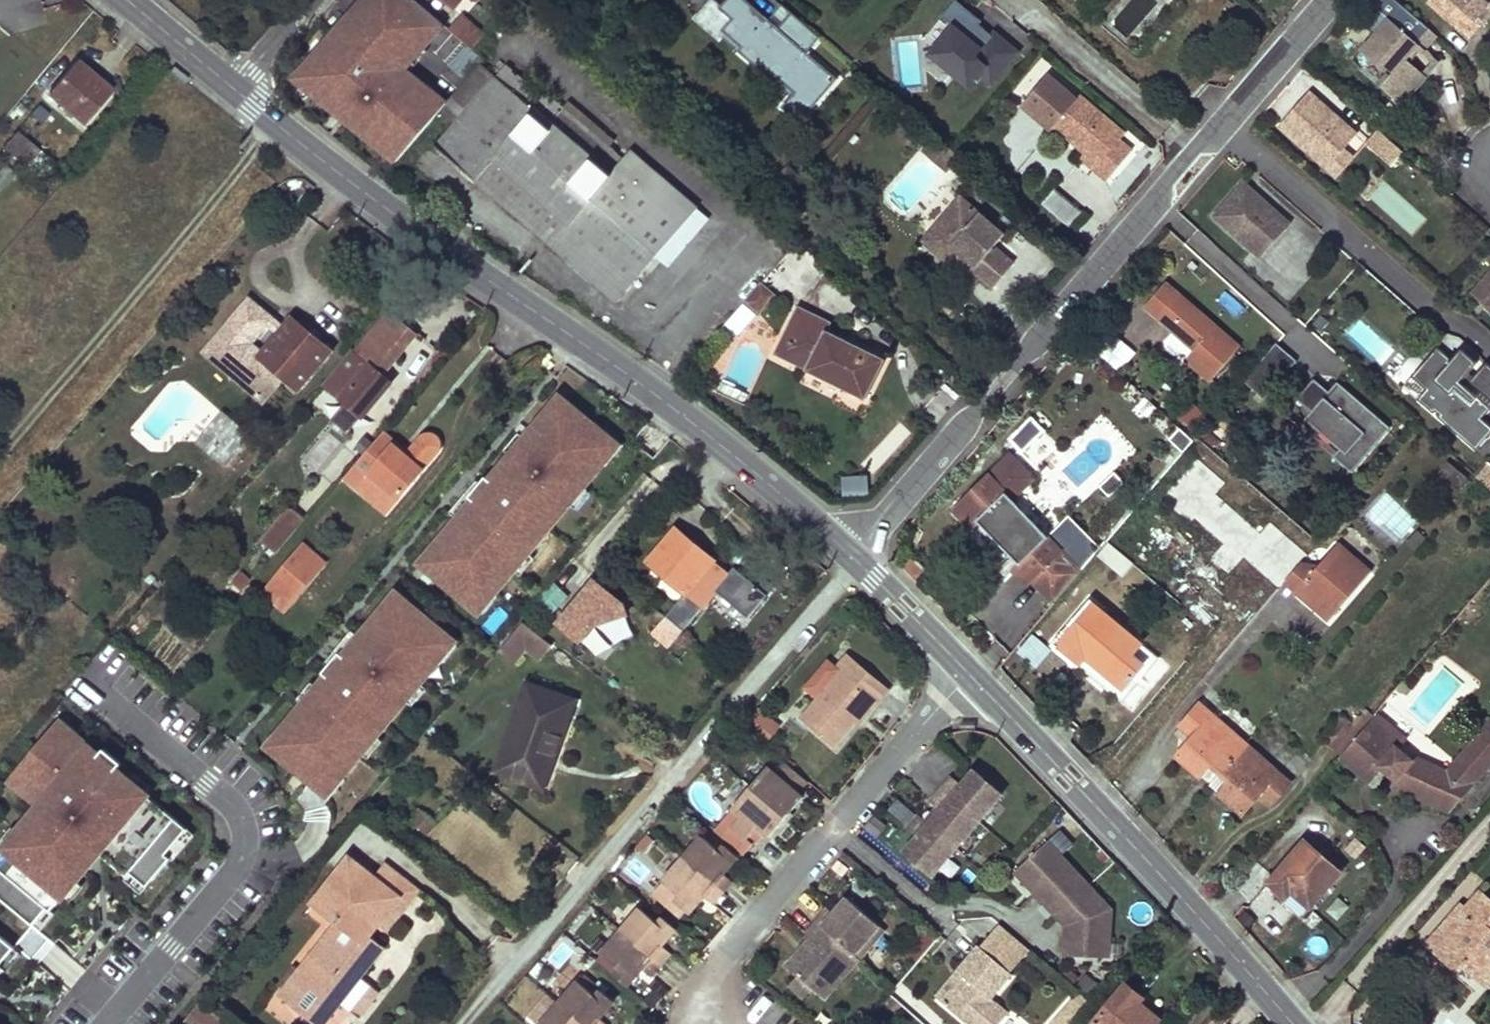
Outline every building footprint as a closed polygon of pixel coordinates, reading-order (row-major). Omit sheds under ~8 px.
[(415,0),(377,0),(376,1),(375,0),(364,0),(336,32),(368,60),(365,64),(374,71),(377,68),(389,79),(397,71),(404,64),(425,40),(429,43),(445,25),(415,0)] [(454,9),(461,0),(444,0),(454,9)] [(784,99),(803,115),(836,74),(806,50),(820,33),(781,4),(770,17),(749,0),(725,0),(723,3),(718,0),(709,0),(696,15),(790,91),(784,99)] [(923,50),(973,88),(977,82),(990,91),(1025,46),(989,19),(987,21),(959,0),(952,0),(942,14),(948,18),(923,50)] [(1468,39),(1480,25),(1475,20),(1489,3),(1487,0),(1432,0),(1428,4),(1468,39)] [(1475,20),(1480,25),(1489,14),(1489,3),(1475,20)] [(1361,51),(1386,73),(1377,84),(1393,97),(1394,98),(1418,70),(1410,63),(1403,57),(1415,43),(1421,48),(1424,51),(1437,36),(1403,7),(1391,21),(1389,19),(1361,51)] [(450,28),(475,49),(486,36),(461,15),(450,28)] [(368,60),(336,32),(298,75),(298,81),(355,128),(362,120),(376,132),(370,140),(371,141),(377,133),(390,143),(384,151),(397,162),(440,111),(447,103),(433,91),(428,96),(397,71),(389,79),(377,68),(374,71),(365,64),(368,60)] [(1410,63),(1421,48),(1415,43),(1403,57),(1410,63)] [(1434,60),(1422,73),(1426,77),(1438,63),(1434,60)] [(75,63),(48,96),(84,126),(111,93),(75,63)] [(404,64),(397,71),(428,96),(433,91),(434,89),(404,64)] [(447,103),(440,111),(456,124),(496,77),(480,64),(447,103)] [(456,124),(436,147),(618,300),(656,255),(697,206),(631,151),(624,159),(561,105),(557,109),(546,100),(505,65),(496,77),(456,124)] [(1418,70),(1394,98),(1402,105),(1415,89),(1426,77),(1422,73),(1418,70)] [(1404,114),(1421,95),(1415,89),(1402,105),(1394,98),(1393,97),(1386,105),(1399,116),(1404,114)] [(1279,125),(1327,167),(1345,147),(1357,133),(1309,91),(1279,125)] [(1078,143),(1075,147),(1083,154),(1079,159),(1105,182),(1133,149),(1121,139),(1127,132),(1081,94),(1053,128),(1068,141),(1071,137),(1078,143)] [(550,95),(546,100),(557,109),(561,105),(550,95)] [(355,128),(370,140),(376,132),(362,120),(355,128)] [(1390,164),(1402,151),(1378,130),(1366,143),(1390,164)] [(18,131),(4,147),(28,168),(42,151),(18,131)] [(371,141),(384,151),(390,143),(377,133),(371,141)] [(951,163),(955,166),(962,158),(955,152),(937,136),(925,150),(947,168),(951,163)] [(1068,141),(1075,147),(1078,143),(1071,137),(1068,141)] [(1327,167),(1337,176),(1355,156),(1345,147),(1327,167)] [(1245,183),(1215,216),(1261,258),(1291,225),(1245,183)] [(1070,226),(1082,211),(1054,188),(1041,205),(1068,227),(1070,226)] [(961,197),(933,229),(960,252),(956,257),(992,288),(1014,264),(994,247),(1004,235),(961,197)] [(710,218),(697,206),(656,255),(669,266),(710,218)] [(933,229),(929,234),(956,257),(960,252),(933,229)] [(745,301),(759,314),(775,296),(761,283),(745,301)] [(1186,360),(1211,382),(1240,347),(1166,283),(1145,307),(1195,350),(1186,360)] [(249,299),(208,347),(223,360),(231,352),(238,359),(248,347),(247,346),(250,343),(271,318),(249,299)] [(724,320),(738,333),(756,313),(742,300),(724,320)] [(807,370),(866,399),(885,360),(827,331),(832,322),(798,306),(782,339),(814,355),(807,370)] [(382,375),(414,337),(387,313),(325,388),(344,404),(363,420),(393,384),(382,375)] [(330,351),(291,318),(262,353),(259,356),(248,347),(238,359),(249,367),(238,380),(263,402),(284,377),(298,389),(330,351)] [(1120,369),(1137,350),(1117,333),(1100,352),(1120,369)] [(814,355),(782,339),(775,354),(807,370),(814,355)] [(248,347),(259,356),(262,353),(251,344),(248,347)] [(1439,346),(1413,376),(1428,389),(1419,399),(1435,413),(1437,410),(1441,414),(1439,416),(1477,450),(1489,435),(1489,424),(1483,418),(1489,410),(1489,406),(1462,381),(1479,362),(1463,348),(1454,360),(1439,346)] [(208,347),(204,352),(227,372),(238,359),(231,352),(223,360),(208,347)] [(227,372),(238,380),(249,367),(238,359),(227,372)] [(1488,362),(1471,381),(1489,398),(1489,365),(1488,362)] [(1309,407),(1324,390),(1313,380),(1298,397),(1309,407)] [(1328,392),(1315,381),(1306,392),(1316,400),(1305,414),(1330,435),(1323,444),(1352,468),(1389,422),(1338,380),(1328,392)] [(557,395),(543,412),(546,414),(560,398),(557,395)] [(437,546),(422,563),(479,611),(494,594),(497,596),(607,464),(604,462),(617,445),(560,398),(546,414),(543,412),(489,477),(484,473),(467,493),(472,498),(433,543),(437,546)] [(250,437),(220,412),(197,441),(226,466),(250,437)] [(1010,439),(1022,452),(1043,431),(1031,418),(1010,439)] [(327,480),(352,454),(329,431),(303,458),(327,480)] [(403,456),(379,434),(362,455),(374,466),(363,478),(376,490),(380,487),(395,499),(420,469),(430,456),(428,440),(415,442),(403,456)] [(607,464),(620,448),(617,445),(604,462),(607,464)] [(1055,603),(1081,571),(1067,555),(1050,536),(1013,499),(1035,478),(1012,454),(990,476),(955,510),(973,528),(980,521),(1014,556),(1021,563),(1014,569),(1029,584),(1033,580),(1055,603)] [(1489,484),(1489,459),(1477,474),(1489,484)] [(1438,475),(1458,491),(1468,478),(1448,462),(1438,475)] [(395,499),(380,487),(376,490),(363,478),(351,492),(380,517),(395,499)] [(274,559),(303,524),(289,512),(259,547),(274,559)] [(1071,514),(1050,536),(1067,555),(1088,533),(1071,514)] [(676,528),(647,562),(684,594),(660,623),(671,632),(677,626),(683,631),(730,574),(676,528)] [(422,563),(437,546),(433,543),(419,561),(422,563)] [(1296,593),(1324,617),(1344,594),(1349,598),(1372,572),(1339,543),(1314,572),(1296,593)] [(1109,544),(1099,557),(1123,577),(1134,564),(1109,544)] [(303,548),(298,553),(320,571),(325,566),(303,548)] [(298,553),(271,585),(292,604),(320,571),(298,553)] [(1000,569),(1007,576),(1014,569),(1021,563),(1014,556),(1000,569)] [(1302,562),(1285,583),(1296,593),(1314,572),(1302,562)] [(623,604),(594,580),(558,624),(580,643),(594,626),(627,615),(623,604)] [(550,615),(568,597),(554,583),(536,602),(550,615)] [(271,585),(266,590),(288,610),(292,604),(271,585)] [(383,611),(396,594),(393,591),(380,608),(383,611)] [(284,729),(270,746),(327,794),(342,777),(345,779),(443,661),(440,658),(454,642),(396,594),(383,611),(380,608),(342,653),(337,649),(320,670),(325,674),(281,726),(284,729)] [(482,614),(497,596),(494,594),(479,611),(482,614)] [(1344,594),(1324,617),(1330,621),(1349,598),(1344,594)] [(1087,658),(1125,690),(1144,665),(1133,655),(1142,645),(1091,601),(1053,645),(1071,661),(1079,651),(1087,658)] [(523,622),(500,649),(514,663),(525,649),(540,660),(551,645),(523,622)] [(1038,667),(1052,646),(1036,636),(1023,657),(1038,667)] [(443,661),(457,645),(454,642),(440,658),(443,661)] [(1142,645),(1133,655),(1144,665),(1150,670),(1159,659),(1142,645)] [(1079,651),(1071,661),(1079,667),(1087,658),(1079,651)] [(813,701),(798,719),(830,747),(850,723),(880,688),(843,657),(831,671),(836,675),(813,701)] [(1125,690),(1087,658),(1079,667),(1121,703),(1129,693),(1125,690)] [(836,675),(831,671),(823,664),(801,691),(813,701),(836,675)] [(527,683),(495,771),(534,786),(545,757),(553,761),(576,701),(527,683)] [(880,688),(850,723),(856,727),(885,693),(880,688)] [(1246,743),(1200,703),(1181,726),(1193,737),(1177,756),(1201,777),(1212,764),(1221,772),(1246,743)] [(743,726),(751,734),(765,718),(756,711),(743,726)] [(1342,756),(1370,780),(1382,767),(1395,778),(1390,783),(1450,810),(1489,763),(1489,722),(1448,771),(1413,757),(1410,760),(1397,749),(1401,746),(1380,728),(1387,720),(1379,713),(1372,721),(1343,755),(1342,756)] [(1343,755),(1372,721),(1364,714),(1355,725),(1335,748),(1343,755)] [(1322,738),(1335,748),(1355,725),(1343,715),(1322,738)] [(758,739),(771,723),(765,718),(751,734),(758,739)] [(34,925),(48,908),(51,911),(87,868),(79,862),(96,842),(107,851),(104,855),(128,875),(131,872),(148,887),(171,858),(167,855),(188,829),(76,736),(74,739),(57,725),(15,776),(31,790),(29,793),(49,810),(36,826),(29,820),(0,856),(0,896),(34,925)] [(281,726),(267,744),(270,746),(284,729),(281,726)] [(1292,783),(1246,743),(1221,772),(1230,780),(1219,792),(1243,813),(1260,795),(1272,805),(1292,783)] [(804,783),(784,767),(774,778),(765,770),(732,808),(742,816),(732,827),(752,844),(761,834),(767,840),(801,799),(794,794),(804,783)] [(934,875),(1002,794),(974,770),(961,785),(952,777),(931,802),(940,810),(929,824),(919,816),(908,828),(918,837),(905,851),(934,875)] [(1221,772),(1210,785),(1219,792),(1230,780),(1221,772)] [(331,797),(345,779),(342,777),(327,794),(331,797)] [(419,810),(408,823),(423,836),(435,823),(419,810)] [(719,853),(701,838),(663,882),(681,898),(676,903),(690,915),(704,899),(712,904),(731,881),(724,875),(738,857),(725,846),(719,853)] [(1269,882),(1287,897),(1283,901),(1302,918),(1342,872),(1306,840),(1269,882)] [(87,868),(100,852),(104,855),(107,851),(96,842),(79,862),(87,868)] [(1067,930),(1057,958),(1090,971),(1113,912),(1047,845),(1015,877),(1067,930)] [(350,856),(311,903),(335,924),(298,969),(293,964),(276,986),(282,990),(278,996),(313,1023),(320,1023),(369,964),(361,957),(375,940),(368,934),(377,923),(387,911),(394,916),(406,902),(399,895),(408,883),(382,862),(372,874),(350,856)] [(408,883),(399,895),(406,902),(416,890),(408,883)] [(1482,893),(1467,910),(1462,905),(1453,915),(1466,927),(1441,955),(1459,971),(1464,965),(1479,977),(1489,963),(1489,899),(1482,893)] [(809,938),(785,966),(823,999),(858,958),(853,953),(878,924),(847,897),(834,913),(827,907),(804,934),(809,938)] [(645,904),(621,932),(660,966),(670,953),(663,947),(677,932),(645,904)] [(387,911),(377,923),(385,929),(394,916),(387,911)] [(1453,915),(1428,943),(1441,955),(1466,927),(1453,915)] [(858,958),(883,929),(878,924),(853,953),(858,958)] [(34,925),(15,948),(31,962),(51,938),(34,925)] [(601,955),(621,932),(614,926),(593,948),(601,955)] [(660,966),(621,932),(601,955),(619,971),(614,976),(628,987),(643,970),(651,977),(660,966)] [(3,968),(0,965),(15,948),(0,936),(0,972),(3,968)] [(375,940),(361,957),(369,964),(384,947),(375,940)] [(958,971),(964,976),(941,1003),(966,1023),(969,1023),(979,1012),(987,1018),(998,1004),(992,999),(1012,975),(978,947),(958,971)] [(1479,977),(1488,985),(1489,983),(1489,963),(1479,977)] [(958,971),(935,998),(941,1003),(964,976),(958,971)] [(579,981),(543,1023),(606,1023),(601,1019),(615,1002),(602,990),(597,997),(579,981)] [(370,984),(348,1011),(358,1018),(380,992),(370,984)] [(1125,984),(1092,1022),(1095,1023),(1156,1023),(1163,1015),(1125,984)] [(969,1023),(982,1023),(987,1018),(979,1012),(969,1023)] [(1009,1016),(999,1023),(1016,1023),(1009,1016)]
